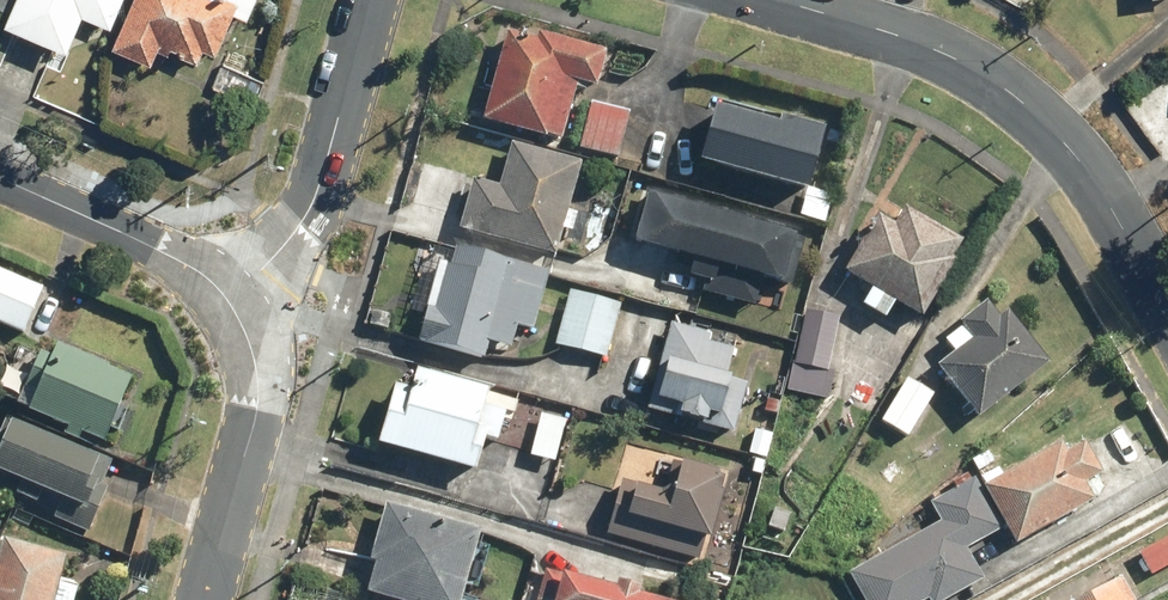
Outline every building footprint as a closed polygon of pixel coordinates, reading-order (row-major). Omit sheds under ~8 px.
[(3,26),(66,52),(81,18),(109,30),(122,0),(14,0),(3,26)] [(111,49),(150,65),(158,48),(196,64),(202,50),(214,55),(231,15),(245,21),(255,0),(132,0),(111,49)] [(536,40),(505,32),(482,122),(560,142),(576,82),(597,88),(606,52),(537,34),(536,40)] [(260,81),(221,64),(211,87),(254,106),(260,81)] [(627,113),(587,103),(576,149),(616,158),(627,113)] [(778,124),(714,107),(699,163),(806,192),(823,128),(780,117),(778,124)] [(497,187),(472,180),(458,230),(554,256),(580,163),(509,143),(497,187)] [(805,233),(649,190),(636,236),(698,254),(693,273),(709,277),(706,288),(755,302),(764,272),(792,280),(805,233)] [(891,225),(874,215),(841,273),(869,289),(859,306),(882,319),(891,302),(919,318),(952,260),(949,258),(959,241),(901,208),(891,225)] [(547,271),(453,248),(448,266),(437,263),(416,342),(483,359),(488,343),(509,349),(515,326),(532,330),(547,271)] [(0,270),(0,325),(22,334),(41,287),(0,270)] [(616,304),(566,291),(552,344),(603,357),(616,304)] [(968,338),(933,366),(976,419),(1047,362),(1004,309),(995,316),(983,301),(955,323),(968,338)] [(834,318),(802,311),(791,364),(788,363),(783,391),(824,399),(830,373),(823,372),(834,318)] [(707,333),(668,323),(645,410),(732,433),(744,384),(724,379),(732,349),(705,342),(707,333)] [(133,377),(56,345),(51,357),(38,352),(23,388),(35,393),(27,412),(105,444),(133,377)] [(415,369),(409,389),(392,385),(376,445),(474,472),(483,439),(496,442),(504,412),(512,414),(516,402),(487,395),(489,389),(415,369)] [(902,379),(876,421),(903,437),(929,395),(902,379)] [(563,419),(538,413),(527,456),(552,462),(563,419)] [(4,415),(0,423),(0,491),(54,514),(52,519),(87,534),(107,488),(100,485),(110,461),(4,415)] [(1058,443),(981,486),(1014,543),(1091,501),(1081,483),(1098,474),(1080,443),(1063,452),(1058,443)] [(661,491),(618,480),(604,536),(693,559),(699,537),(711,540),(724,491),(711,488),(715,472),(669,460),(661,491)] [(847,572),(862,599),(924,599),(926,599),(941,599),(980,579),(964,548),(999,529),(971,479),(926,503),(937,522),(847,572)] [(383,505),(368,561),(374,562),(366,595),(386,599),(460,599),(479,530),(383,505)] [(1134,551),(1147,575),(1167,564),(1167,533),(1134,551)] [(63,556),(1,539),(0,543),(0,599),(72,599),(76,582),(58,577),(63,556)] [(543,566),(534,599),(667,599),(543,566)] [(1078,599),(1131,599),(1118,578),(1078,599)]
